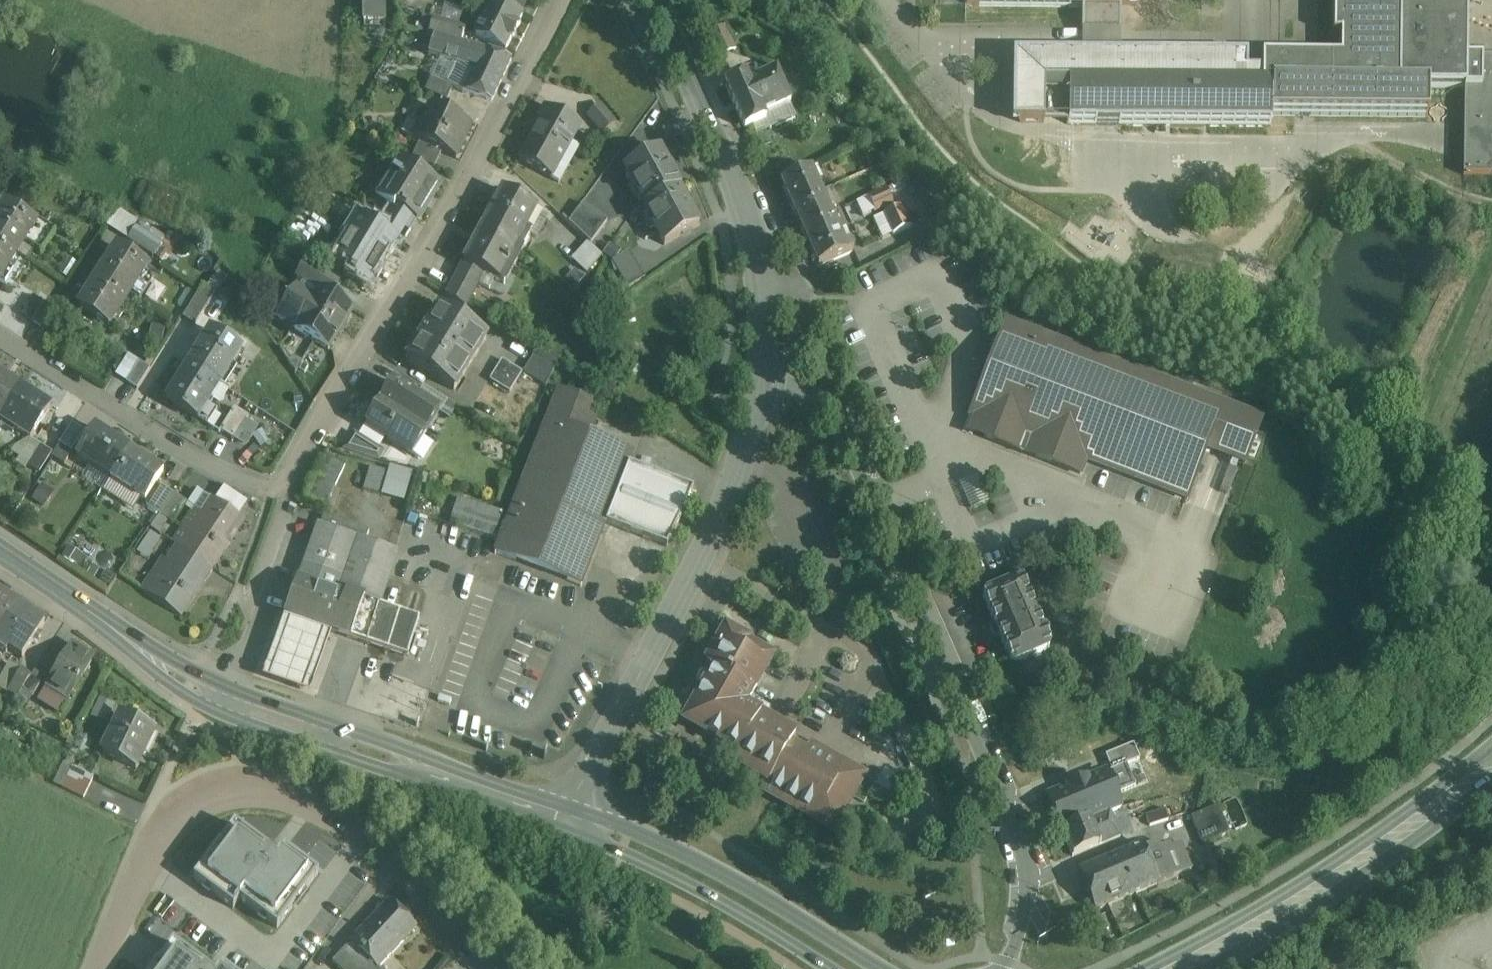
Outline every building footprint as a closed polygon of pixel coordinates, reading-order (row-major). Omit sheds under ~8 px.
[(363,21),(384,23),(384,0),(363,0),(363,21)] [(517,0),(506,0),(503,7),(520,15),(525,4),(517,0)] [(1334,37),(1341,37),(1341,59),(1263,58),(1261,73),(1261,84),(1270,84),(1270,113),(1428,115),(1429,85),(1466,85),(1465,173),(1491,173),(1491,56),(1467,56),(1468,12),(1468,0),(1334,0),(1334,37)] [(491,3),(486,13),(479,10),(474,20),(481,23),(473,38),(504,54),(523,17),(521,16),(503,7),(493,2),(491,1),(490,3),(491,3)] [(1121,6),(1082,6),(1082,31),(1121,32),(1121,6)] [(465,31),(432,21),(428,37),(433,38),(460,46),(465,31)] [(724,27),(703,37),(714,61),(735,50),(724,27)] [(433,38),(428,37),(418,34),(417,43),(431,46),(433,38)] [(460,46),(433,38),(431,46),(428,56),(474,69),(463,93),(491,102),(511,60),(460,46)] [(1171,55),(1011,54),(1011,122),(1019,122),(1019,119),(1042,120),(1042,122),(1067,123),(1067,122),(1268,124),(1270,113),(1270,84),(1261,84),(1261,73),(1245,72),(1245,56),(1233,56),(1233,54),(1171,53),(1171,55)] [(437,63),(431,78),(453,87),(459,73),(437,63)] [(776,68),(748,81),(745,75),(724,84),(744,129),(765,120),(763,114),(790,101),(776,68)] [(453,87),(431,78),(425,92),(447,102),(453,87)] [(615,123),(599,105),(587,115),(603,133),(615,123)] [(471,125),(432,107),(425,124),(420,122),(412,139),(419,142),(441,152),(456,159),(471,125)] [(580,127),(545,107),(538,119),(541,121),(527,146),(528,146),(519,161),(551,179),(559,163),(560,164),(580,127)] [(441,152),(419,142),(412,156),(434,166),(441,152)] [(659,149),(624,168),(644,206),(645,206),(678,188),(680,187),(659,149)] [(440,184),(403,161),(395,174),(393,173),(391,177),(393,178),(379,200),(393,208),(394,206),(413,218),(417,221),(440,184)] [(810,169),(781,182),(790,204),(820,191),(810,169)] [(886,186),(868,194),(875,209),(893,200),(886,186)] [(678,188),(645,206),(644,206),(643,207),(664,245),(699,226),(678,188)] [(537,209),(502,190),(482,228),(522,249),(531,234),(525,231),(537,209)] [(820,191),(790,204),(799,224),(829,211),(820,191)] [(875,209),(868,194),(857,200),(864,214),(875,209)] [(567,222),(590,239),(606,217),(583,200),(567,222)] [(6,204),(0,213),(0,243),(17,254),(23,243),(41,254),(55,232),(36,220),(35,223),(6,204)] [(905,214),(900,204),(884,212),(893,232),(912,224),(907,213),(905,214)] [(413,218),(394,206),(393,208),(387,217),(406,229),(413,218)] [(829,211),(799,224),(808,244),(838,231),(829,211)] [(893,232),(884,212),(870,218),(880,238),(893,232)] [(381,228),(360,215),(348,233),(347,232),(346,233),(351,236),(338,258),(355,268),(351,274),(354,276),(355,275),(368,283),(385,255),(383,253),(393,237),(394,236),(381,228)] [(406,229),(387,217),(381,228),(394,236),(393,237),(399,240),(406,229)] [(161,243),(137,227),(129,239),(153,255),(161,243)] [(522,249),(482,228),(463,263),(483,274),(486,269),(506,280),(522,249)] [(838,231),(808,244),(818,266),(853,250),(849,241),(843,243),(838,231)] [(605,256),(587,239),(569,259),(593,280),(605,256)] [(0,243),(0,280),(17,254),(0,243)] [(147,266),(117,246),(98,277),(128,296),(143,273),(147,266)] [(629,248),(612,258),(630,286),(647,276),(629,248)] [(337,280),(306,261),(297,277),(318,290),(319,287),(329,293),(337,280)] [(483,274),(463,263),(446,295),(466,307),(483,274)] [(153,279),(143,273),(128,296),(138,303),(153,279)] [(128,296),(98,277),(78,308),(108,327),(128,296)] [(203,284),(182,317),(194,324),(215,292),(203,284)] [(318,290),(313,297),(296,287),(278,316),(295,326),(295,327),(328,348),(352,309),(353,310),(354,308),(329,293),(319,287),(318,290)] [(44,302),(33,295),(21,314),(32,321),(44,302)] [(44,302),(32,321),(42,327),(54,308),(44,302)] [(487,336),(439,306),(406,360),(454,389),(487,336)] [(1262,419),(1007,321),(970,416),(972,417),(973,416),(990,423),(984,438),(994,442),(1080,475),(1081,473),(1080,473),(1085,461),(1187,500),(1203,459),(1201,459),(1206,448),(1243,462),(1242,463),(1245,464),(1262,419)] [(242,348),(210,328),(188,363),(219,382),(230,363),(232,364),(242,348)] [(556,364),(535,351),(523,371),(546,386),(556,364)] [(523,371),(502,358),(489,379),(510,391),(523,371)] [(150,367),(139,360),(126,380),(137,387),(150,367)] [(219,382),(188,363),(166,398),(207,424),(216,411),(206,405),(220,383),(219,382)] [(19,388),(0,376),(0,418),(19,388)] [(420,398),(393,381),(379,403),(420,428),(432,407),(439,412),(440,410),(420,398)] [(447,399),(427,387),(420,398),(440,410),(447,399)] [(19,388),(0,418),(0,419),(30,438),(49,408),(19,388)] [(558,390),(496,552),(495,552),(494,553),(496,554),(496,553),(517,561),(520,553),(584,577),(592,556),(593,557),(593,556),(592,555),(600,536),(601,536),(601,535),(600,535),(605,523),(628,464),(632,453),(633,453),(633,452),(632,451),(632,452),(611,444),(612,444),(610,443),(610,444),(590,436),(590,435),(589,435),(589,436),(569,428),(569,427),(568,427),(574,411),(586,416),(587,417),(587,415),(592,403),(593,401),(592,401),(591,402),(559,389),(559,388),(558,388),(558,389),(558,390)] [(420,428),(379,403),(365,425),(385,438),(412,455),(413,454),(413,453),(406,449),(420,428)] [(234,407),(220,430),(234,438),(247,418),(248,415),(234,407)] [(72,422),(59,442),(72,450),(84,430),(72,422)] [(385,438),(365,425),(359,435),(379,448),(385,438)] [(95,427),(77,455),(111,476),(129,448),(95,427)] [(426,432),(420,428),(406,449),(413,453),(413,454),(419,458),(423,457),(432,443),(423,437),(426,432)] [(359,435),(354,432),(343,449),(374,459),(381,449),(379,448),(359,435)] [(52,451),(40,444),(27,464),(39,472),(52,451)] [(129,448),(111,476),(145,498),(163,470),(129,448)] [(345,464),(325,455),(321,466),(340,474),(341,474),(345,464)] [(693,489),(628,464),(605,523),(666,547),(693,489)] [(321,466),(320,466),(316,476),(336,485),(340,474),(321,466)] [(410,476),(389,470),(382,495),(403,501),(410,476)] [(314,475),(304,497),(326,507),(336,485),(316,476),(314,475)] [(160,484),(147,506),(160,514),(174,493),(160,484)] [(174,493),(160,514),(173,522),(187,501),(174,493)] [(199,514),(192,510),(182,524),(183,525),(172,542),(178,546),(205,564),(212,569),(225,550),(221,547),(226,539),(223,537),(237,516),(210,498),(199,514)] [(397,552),(317,524),(297,581),(343,597),(345,593),(364,600),(380,605),(397,552)] [(148,555),(160,535),(150,529),(138,549),(148,555)] [(178,546),(158,575),(152,572),(141,589),(181,616),(194,597),(190,594),(196,586),(192,584),(205,564),(178,546)] [(1017,580),(984,594),(982,599),(994,625),(991,627),(990,629),(993,637),(996,638),(999,637),(1010,663),(1015,665),(1047,651),(1049,646),(1022,582),(1017,580)] [(343,597),(297,581),(285,615),(332,632),(350,638),(364,600),(345,593),(343,597)] [(0,594),(0,632),(17,607),(5,598),(0,594)] [(364,600),(350,638),(367,644),(380,605),(364,600)] [(400,612),(380,605),(367,644),(388,651),(400,612)] [(0,632),(0,649),(6,654),(9,649),(22,658),(45,624),(29,614),(29,615),(17,607),(0,632)] [(419,618),(400,612),(388,651),(407,657),(419,618)] [(332,632),(285,615),(263,677),(310,694),(332,632)] [(864,776),(746,709),(745,705),(771,659),(745,644),(746,642),(725,630),(705,666),(714,671),(684,724),(737,754),(732,763),(767,783),(762,791),(833,831),(838,822),(864,777),(864,776)] [(71,645),(46,686),(69,700),(94,659),(71,645)] [(22,669),(7,693),(17,700),(22,692),(32,676),(22,669)] [(32,676),(22,692),(32,698),(45,678),(35,671),(32,676)] [(32,698),(22,692),(17,700),(27,706),(32,698)] [(153,733),(120,716),(102,753),(136,770),(153,733)] [(1133,743),(1106,754),(1112,769),(1139,758),(1133,743)] [(94,778),(73,767),(62,788),(83,799),(94,778)] [(1106,771),(1047,795),(1062,831),(1109,811),(1110,812),(1121,807),(1106,771)] [(864,777),(838,822),(850,828),(876,784),(864,777)] [(1218,804),(1190,816),(1202,843),(1230,832),(1218,804)] [(1164,809),(1146,815),(1149,826),(1168,819),(1164,809)] [(1109,811),(1062,831),(1073,856),(1120,836),(1110,812),(1109,811)] [(235,910),(240,903),(275,854),(234,824),(193,880),(235,910)] [(1142,844),(1078,871),(1094,910),(1158,883),(1191,869),(1180,842),(1161,850),(1158,841),(1143,848),(1142,844)] [(240,903),(276,929),(316,873),(280,847),(275,854),(240,903)] [(350,943),(332,962),(339,968),(380,968),(378,967),(416,927),(389,901),(350,943)] [(172,943),(153,968),(207,968),(172,943)] [(443,968),(459,968),(462,966),(452,958),(443,968)]
